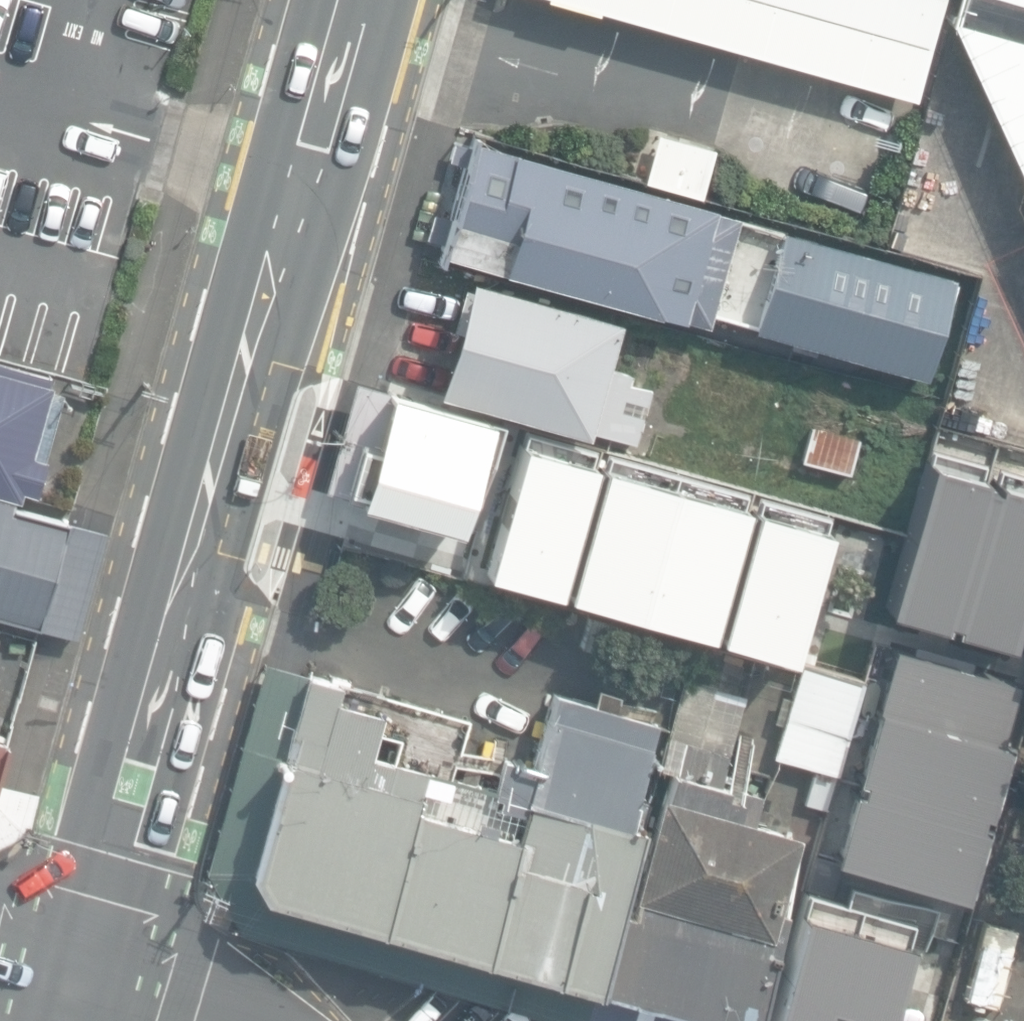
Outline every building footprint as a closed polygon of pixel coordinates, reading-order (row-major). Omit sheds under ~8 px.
[(910,99),(938,0),(558,0),(910,99)] [(942,24),(1023,202),(1023,0),(948,0),(942,24)] [(734,208),(463,133),(431,250),(702,323),(706,312),(732,216),(734,208)] [(949,277),(732,216),(706,312),(921,373),(949,277)] [(456,270),(425,386),(573,426),(636,442),(650,387),(625,380),(628,369),(593,360),(606,310),(456,270)] [(0,356),(0,488),(47,501),(81,378),(0,356)] [(501,417),(379,385),(351,490),(473,522),(501,417)] [(869,438),(806,420),(796,459),(858,476),(869,438)] [(785,635),(815,524),(530,444),(497,556),(785,635)] [(1023,573),(1023,475),(917,447),(876,601),(1008,636),(1023,573)] [(0,488),(0,620),(27,626),(69,637),(101,515),(47,501),(0,488)] [(27,626),(0,620),(0,742),(27,626)] [(1010,673),(893,640),(831,857),(948,890),(1010,673)] [(320,673),(312,671),(250,886),(586,983),(662,722),(619,709),(549,689),(535,736),(320,673)] [(660,761),(592,983),(721,1020),(747,1020),(803,829),(757,816),(764,792),(660,761)] [(767,1019),(775,1020),(883,1020),(912,916),(804,886),(767,1019)]
